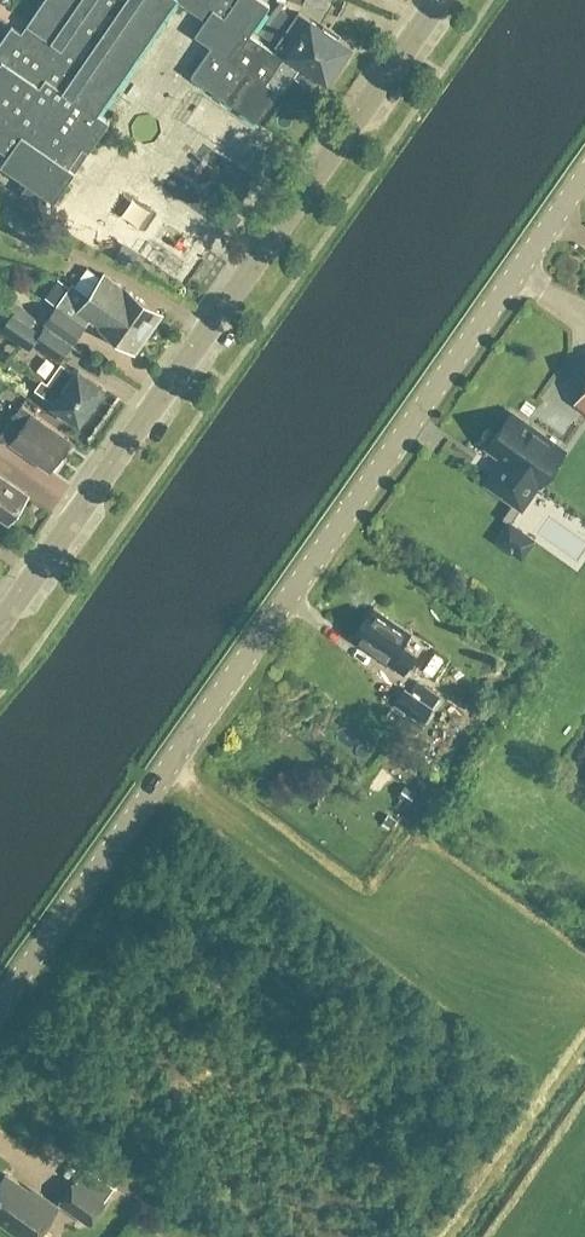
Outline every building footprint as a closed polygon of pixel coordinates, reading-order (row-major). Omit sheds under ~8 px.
[(23,33),(12,26),(0,44),(0,61),(2,62),(0,65),(0,149),(9,155),(1,165),(28,183),(21,193),(42,207),(49,198),(55,202),(108,122),(98,115),(176,0),(45,0),(23,33)] [(227,97),(261,119),(281,89),(268,80),(285,55),(251,32),(270,3),(267,0),(180,0),(206,18),(196,33),(213,44),(193,74),(227,97)] [(338,67),(349,50),(336,41),(338,38),(324,29),(323,30),(298,15),(277,47),(292,56),(287,63),(299,71),(295,76),(313,88),(320,75),(328,80),(331,75),(334,77),(339,70),(338,67)] [(131,116),(110,141),(132,160),(153,135),(131,116)] [(130,317),(152,333),(164,316),(128,290),(127,291),(106,276),(91,297),(126,322),(130,317)] [(101,329),(135,354),(136,355),(152,333),(130,317),(126,322),(91,297),(75,285),(47,324),(75,344),(91,321),(102,328),(101,329)] [(44,329),(40,334),(12,315),(2,331),(30,350),(33,345),(59,362),(70,346),(44,329)] [(104,398),(104,390),(78,373),(77,376),(62,366),(48,386),(43,382),(37,392),(55,405),(55,407),(80,424),(82,421),(88,421),(104,398)] [(73,441),(23,406),(20,411),(9,404),(12,399),(0,391),(0,418),(10,425),(1,438),(51,473),(73,441)] [(577,402),(584,408),(584,391),(577,402)] [(504,459),(533,479),(540,485),(541,485),(565,451),(512,414),(488,448),(504,459)] [(540,485),(533,479),(504,459),(486,484),(515,504),(523,510),(540,485)] [(9,526),(12,522),(15,525),(23,514),(19,512),(28,499),(0,479),(0,519),(9,526)] [(494,541),(522,560),(537,539),(509,520),(494,541)] [(405,673),(417,655),(403,646),(412,632),(375,608),(354,639),(405,673)] [(433,709),(405,689),(395,704),(423,723),(433,709)] [(114,1187),(86,1167),(76,1182),(61,1203),(90,1224),(106,1202),(104,1201),(114,1187)] [(6,1175),(0,1184),(0,1221),(23,1236),(38,1236),(58,1208),(40,1195),(38,1198),(6,1175)]
